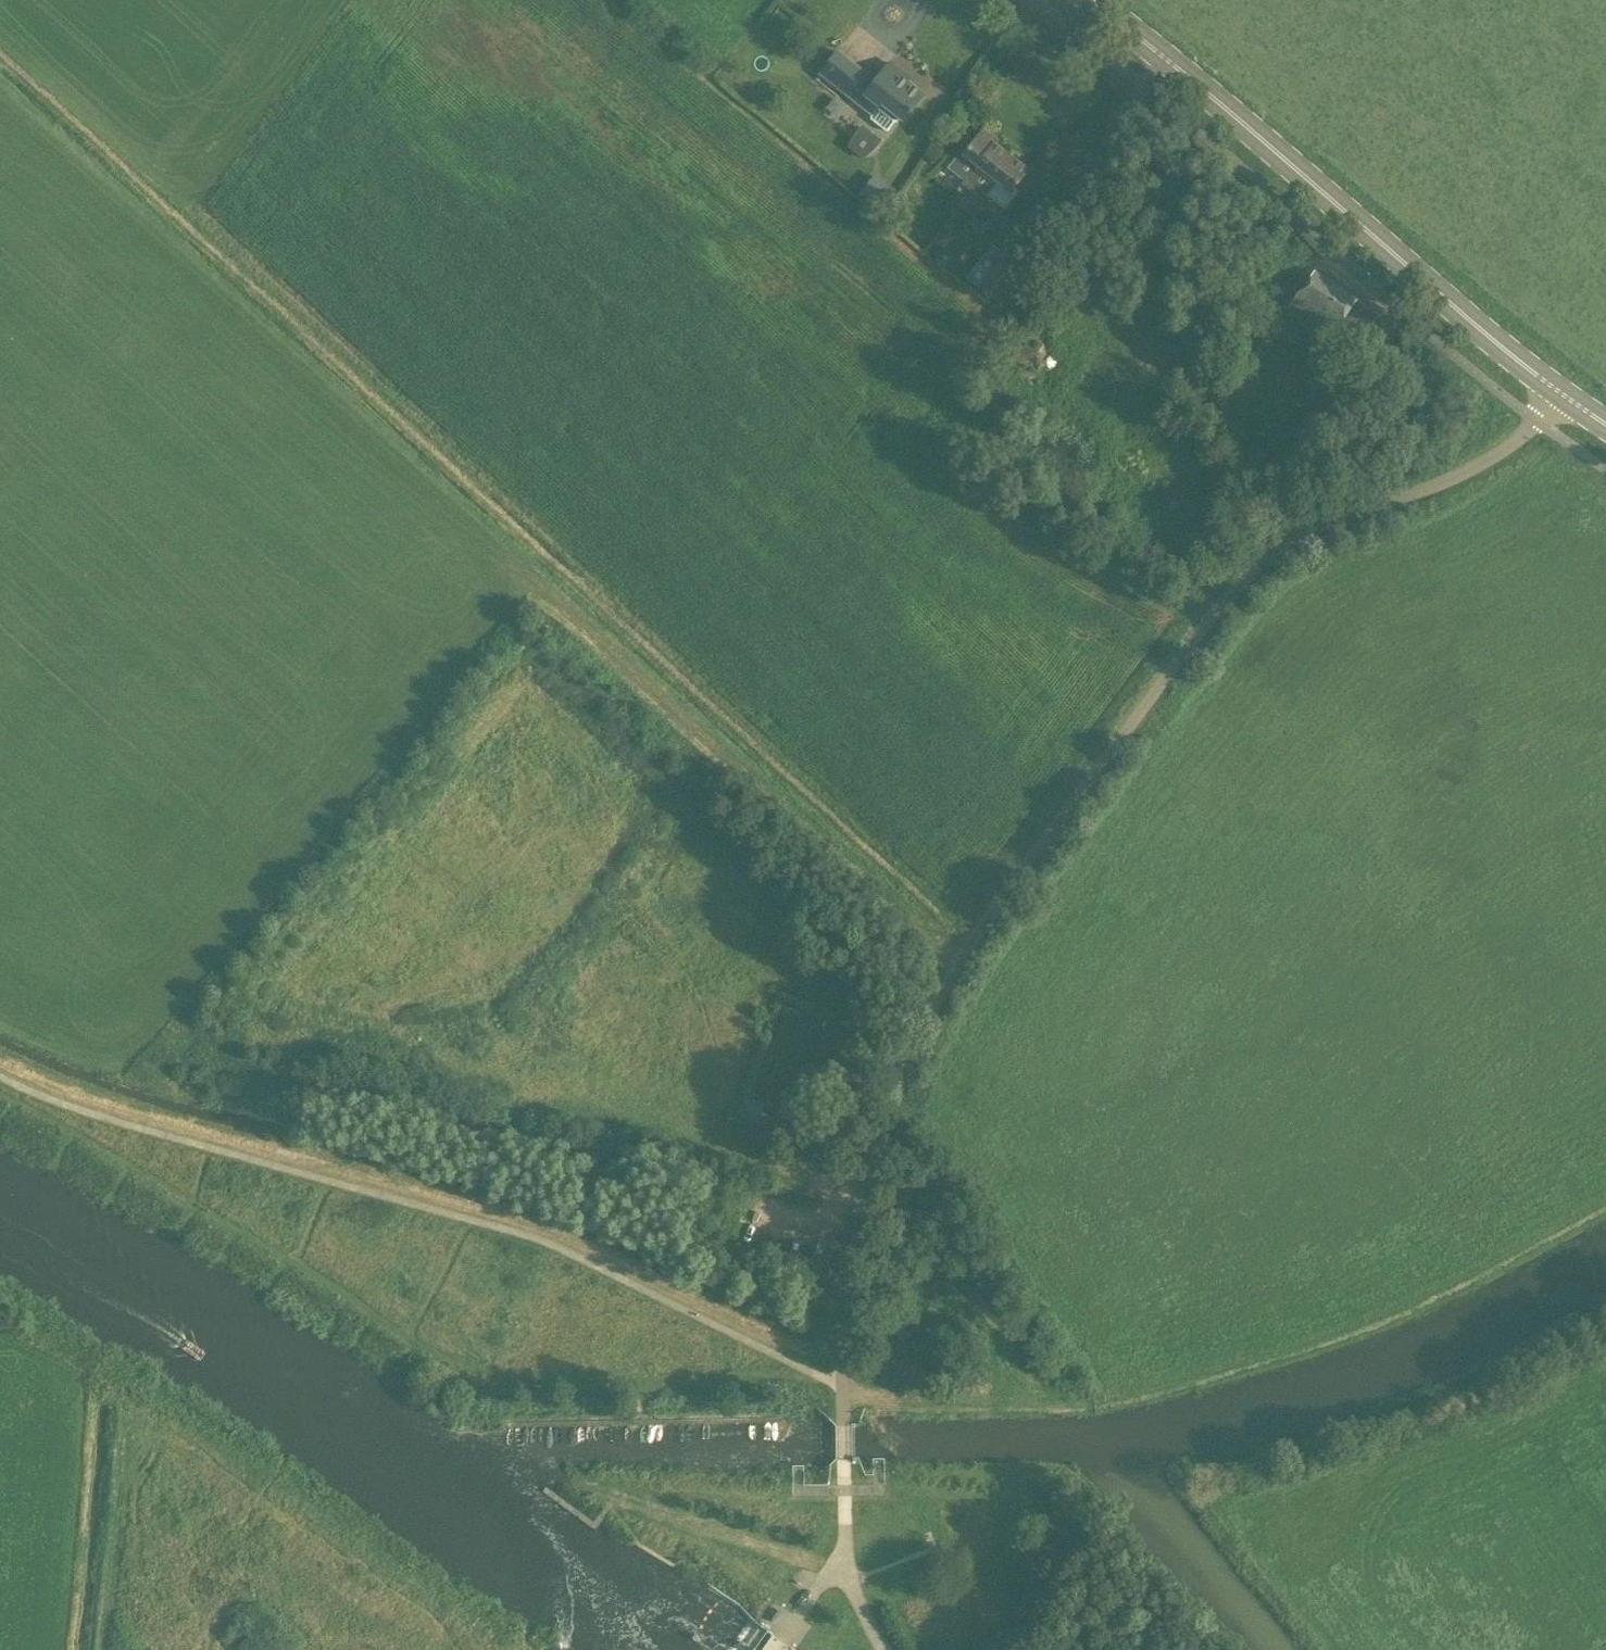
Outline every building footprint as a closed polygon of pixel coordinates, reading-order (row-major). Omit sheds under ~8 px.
[(889,63),(873,83),(861,73),(836,52),(818,74),(844,95),(871,116),(879,106),(901,123),(922,95),(906,82),(908,79),(889,63)] [(860,128),(853,137),(847,150),(862,162),(871,154),(879,144),(860,128)] [(986,196),(985,195),(995,182),(1011,195),(1028,173),(980,135),(962,157),(963,157),(953,170),(966,180),(957,192),(977,207),(986,196)] [(999,260),(977,288),(1002,308),(1030,273),(1010,256),(1004,264),(999,260)] [(1339,322),(1362,337),(1375,315),(1353,300),(1312,272),(1286,310),(1314,329),(1311,333),(1325,343),(1339,322)] [(1208,403),(1219,410),(1227,399),(1217,392),(1208,403)]
